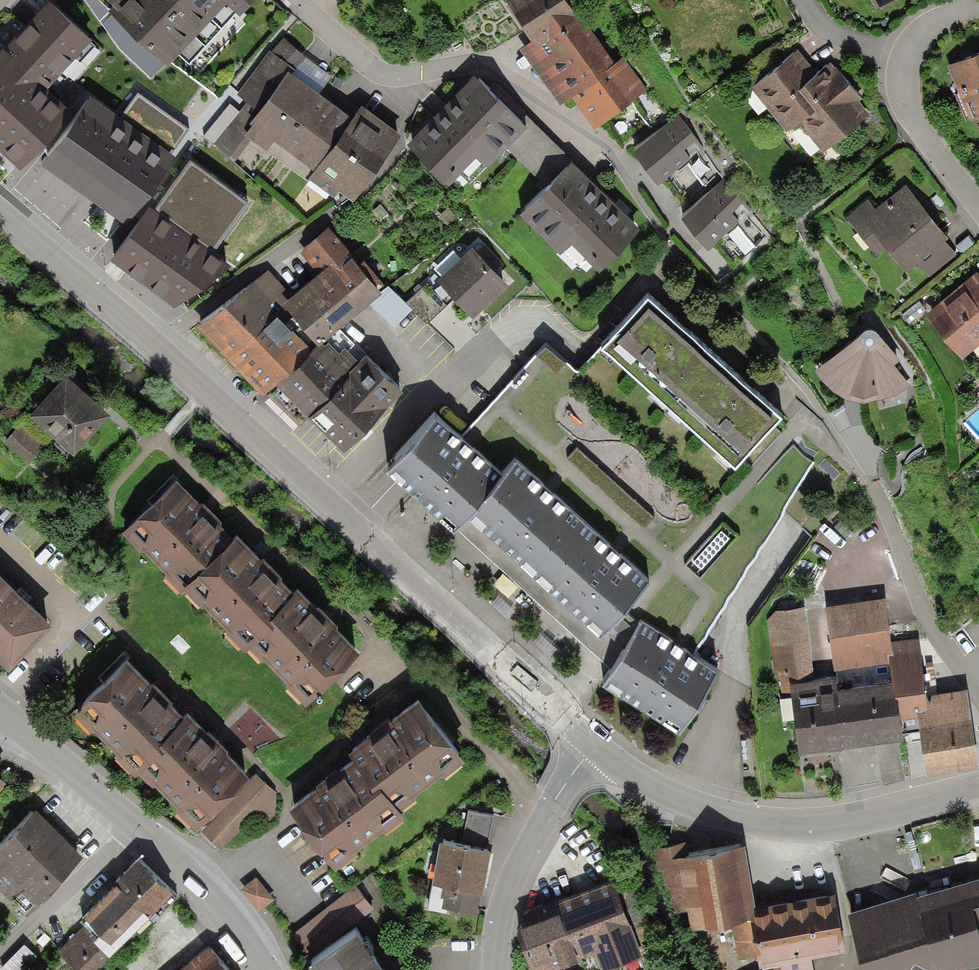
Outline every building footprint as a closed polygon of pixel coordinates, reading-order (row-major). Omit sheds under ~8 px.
[(206,27),(177,0),(104,0),(113,8),(109,13),(167,68),(206,27)] [(206,27),(225,7),(239,20),(258,0),(177,0),(206,27)] [(507,7),(531,44),(521,51),(560,107),(572,100),(615,67),(579,15),(576,17),(564,0),(517,0),(507,7)] [(877,12),(897,0),(870,0),(877,12)] [(0,57),(0,154),(21,173),(72,117),(46,93),(91,44),(48,5),(0,57)] [(246,104),(259,114),(288,75),(292,78),(307,59),(282,40),(237,96),(246,104)] [(830,63),(818,73),(798,50),(751,89),(787,134),(799,125),(822,156),(869,115),(859,102),(862,99),(839,72),(838,73),(830,63)] [(947,68),(970,124),(978,120),(978,55),(947,68)] [(615,67),(572,100),(596,131),(648,91),(624,60),(615,67)] [(292,78),(288,75),(259,114),(250,126),(252,128),(246,137),(251,141),(267,153),(269,151),(308,180),(352,122),(292,78)] [(526,131),(476,81),(408,149),(449,189),(477,161),(486,171),(526,131)] [(172,166),(86,104),(45,162),(130,223),(172,166)] [(250,126),(259,114),(246,104),(213,144),(234,162),(251,141),(246,137),(252,128),(250,126)] [(402,138),(361,108),(352,122),(308,180),(335,200),(339,194),(353,205),(402,138)] [(703,148),(679,116),(633,156),(658,189),(703,148)] [(248,207),(192,164),(154,213),(152,211),(110,263),(175,312),(202,297),(231,270),(213,258),(248,207)] [(641,233),(571,166),(521,218),(562,258),(571,248),(600,276),(641,233)] [(752,210),(723,180),(681,223),(708,254),(752,210)] [(949,241),(906,187),(877,210),(869,201),(846,219),(876,257),(885,250),(906,276),(918,266),(946,243),(949,241)] [(362,265),(328,229),(296,258),(317,280),(294,299),(268,271),(198,330),(263,400),(267,396),(341,332),(372,306),(383,297),(380,295),(376,290),(382,284),(364,264),(362,265)] [(957,257),(946,243),(918,266),(929,279),(957,257)] [(473,250),(437,284),(472,321),(508,288),(473,250)] [(977,267),(925,309),(962,354),(978,340),(978,270),(977,267)] [(388,288),(380,295),(383,297),(372,306),(394,329),(411,311),(388,288)] [(601,343),(667,403),(716,350),(649,290),(601,343)] [(341,332),(267,396),(300,429),(308,421),(366,360),(369,357),(341,332)] [(901,362),(881,340),(880,338),(879,337),(877,335),(876,334),(873,332),(871,332),(869,332),(866,332),(864,332),(861,334),(859,336),(814,372),(823,384),(833,394),(847,399),(863,404),(879,401),(893,396),(910,385),(896,366),(901,362)] [(568,354),(547,335),(537,346),(557,365),(568,354)] [(785,412),(716,350),(667,403),(737,466),(785,412)] [(404,396),(366,360),(308,421),(346,457),(404,396)] [(66,365),(29,406),(74,446),(111,405),(66,365)] [(501,477),(435,413),(386,465),(454,528),(468,513),(501,477)] [(655,514),(577,443),(567,454),(644,526),(655,514)] [(468,513),(533,574),(582,522),(515,461),(501,477),(468,513)] [(200,496),(175,471),(121,524),(142,545),(144,543),(166,564),(163,567),(181,585),(187,580),(182,575),(231,527),(220,516),(222,514),(202,494),(200,496)] [(236,522),(231,527),(182,575),(187,580),(203,596),(205,595),(226,616),(224,618),(244,637),(245,636),(277,605),(271,598),(293,579),(281,567),(283,566),(263,546),(261,548),(236,522)] [(650,584),(582,522),(533,574),(601,637),(650,584)] [(9,657),(51,612),(0,564),(0,649),(9,657)] [(297,575),(293,579),(271,598),(277,605),(245,636),(261,652),(266,648),(287,669),(286,671),(306,692),(360,640),(336,616),(339,614),(319,593),(317,595),(297,575)] [(872,602),(826,608),(836,678),(839,677),(849,749),(922,739),(917,710),(928,708),(926,697),(919,643),(892,647),(886,600),(872,602)] [(800,755),(849,749),(839,677),(836,678),(815,681),(806,611),(777,616),(768,625),(776,686),(790,684),(800,755)] [(718,670),(642,624),(604,684),(681,731),(718,670)] [(161,724),(183,704),(171,692),(174,689),(155,669),(152,671),(128,646),(71,700),(91,722),(94,719),(116,741),(114,743),(134,763),(137,761),(168,732),(161,724)] [(350,739),(355,745),(397,798),(417,783),(415,780),(440,761),(441,763),(465,744),(419,685),(391,707),(389,705),(383,709),(387,714),(369,729),(367,725),(350,739)] [(922,739),(927,772),(978,765),(968,691),(926,697),(928,708),(917,710),(922,739)] [(187,699),(183,704),(161,724),(168,732),(137,761),(152,777),(156,773),(177,795),(175,797),(195,817),(250,764),(227,741),(229,739),(208,717),(206,719),(187,699)] [(397,798),(355,745),(342,756),(344,758),(326,773),(321,767),(316,772),(318,773),(288,797),(337,856),(358,839),(357,837),(381,818),(384,821),(404,805),(397,798)] [(275,789),(255,770),(202,827),(222,847),(258,811),(270,820),(275,814),(275,789)] [(36,803),(0,839),(0,887),(26,913),(63,876),(59,872),(82,849),(36,803)] [(469,806),(463,837),(488,841),(493,810),(469,806)] [(463,837),(439,833),(432,875),(433,875),(428,904),(446,907),(447,899),(477,904),(481,883),(483,884),(490,842),(488,841),(463,837)] [(685,837),(654,842),(657,864),(662,864),(665,881),(671,880),(678,920),(730,912),(750,908),(749,901),(755,900),(744,836),(687,846),(685,837)] [(140,850),(117,873),(149,906),(173,884),(140,850)] [(848,903),(866,969),(945,969),(944,968),(978,958),(978,917),(978,916),(978,870),(917,887),(917,884),(848,903)] [(111,944),(149,906),(117,873),(83,906),(86,909),(81,914),(87,920),(95,928),(94,930),(110,945),(111,944)] [(256,873),(241,886),(259,907),(274,895),(256,873)] [(613,873),(524,907),(516,920),(536,969),(546,969),(565,963),(563,957),(596,945),(602,962),(642,946),(613,873)] [(294,928),(309,949),(357,916),(374,904),(357,882),(294,928)] [(755,900),(749,901),(750,908),(758,949),(760,960),(780,956),(782,969),(815,969),(811,949),(846,943),(835,886),(755,900)] [(738,953),(758,949),(750,908),(730,912),(738,953)] [(357,916),(309,949),(324,969),(395,969),(357,916)] [(87,920),(59,947),(82,969),(92,969),(114,947),(111,944),(110,945),(94,930),(95,928),(87,920)] [(209,938),(170,969),(235,969),(209,938)]
